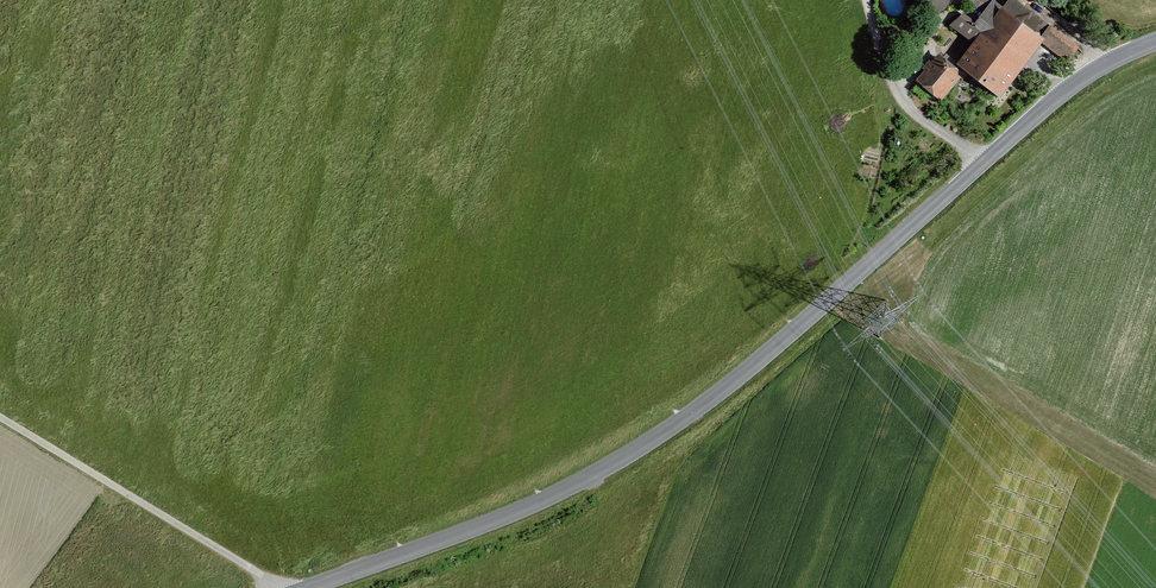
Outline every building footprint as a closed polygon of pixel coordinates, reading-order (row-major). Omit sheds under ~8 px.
[(955,65),(998,98),(1041,41),(1066,60),(1075,47),(1048,27),(1040,37),(992,1),(993,0),(917,0),(915,4),(932,17),(943,10),(954,6),(967,6),(980,15),(974,24),(963,16),(949,27),(971,44),(955,65)] [(939,100),(961,75),(938,54),(930,63),(927,60),(919,68),(923,71),(916,79),(939,100)]
